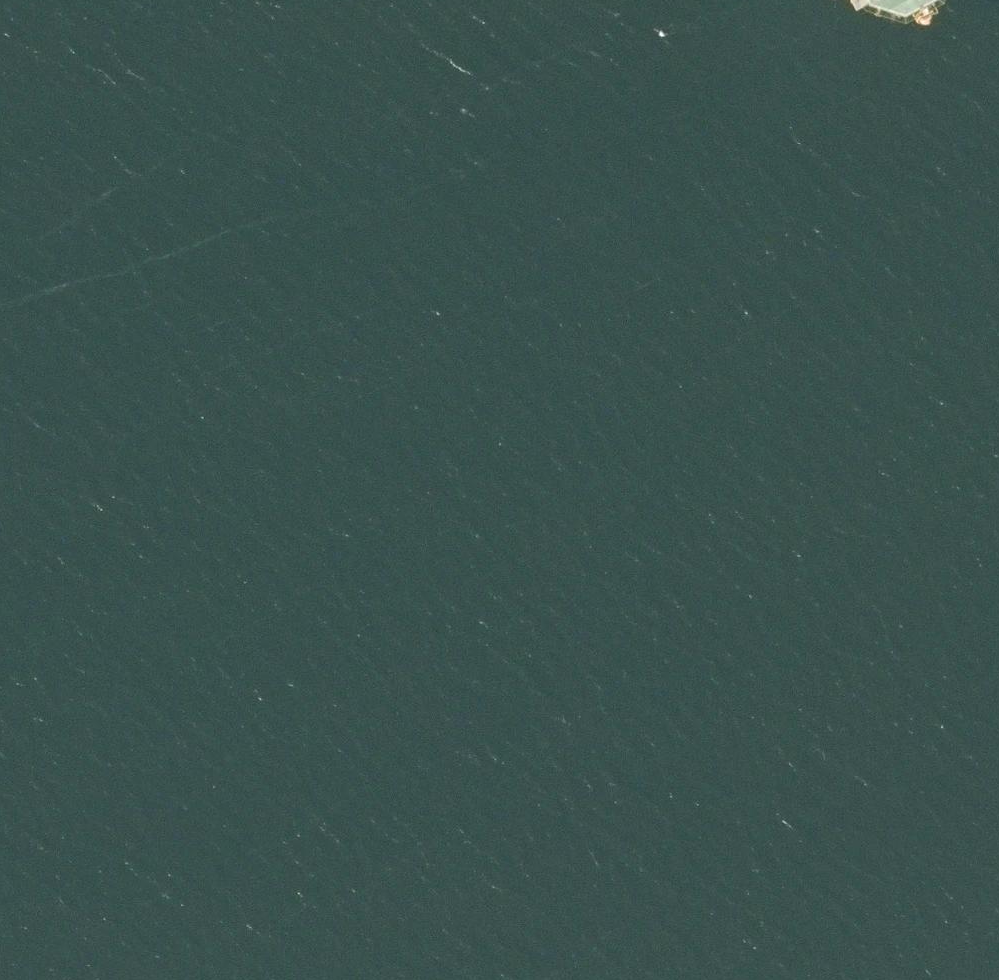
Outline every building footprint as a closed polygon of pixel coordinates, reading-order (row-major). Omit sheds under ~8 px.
[(924,71),(955,55),(965,20),(955,0),(884,0),(874,31),(887,58),(924,71)]
